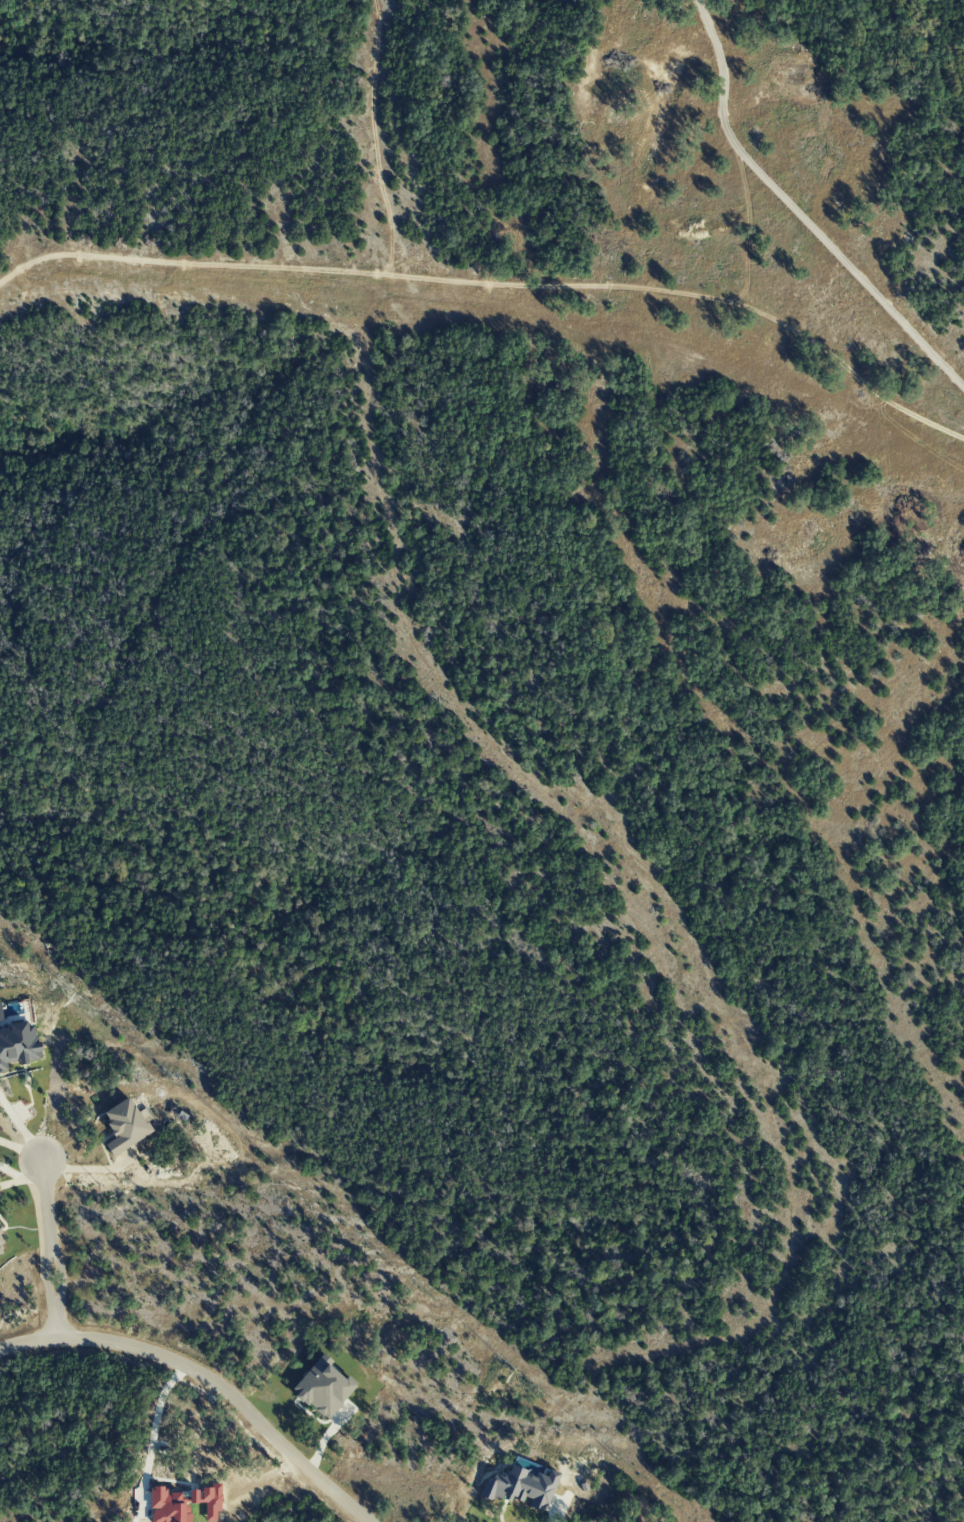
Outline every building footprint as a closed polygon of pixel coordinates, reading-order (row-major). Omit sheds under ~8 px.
[(7,1068),(5,1062),(19,1059),(19,1063),(42,1058),(33,1020),(0,1028),(0,1070),(7,1068)] [(101,1113),(116,1136),(105,1144),(113,1156),(151,1132),(128,1096),(101,1113)] [(290,1390),(327,1420),(355,1384),(318,1355),(290,1390)] [(544,1510),(558,1474),(549,1471),(545,1480),(511,1467),(506,1479),(490,1472),(483,1491),(490,1493),(493,1487),(522,1499),(524,1495),(532,1498),(529,1504),(544,1510)]
